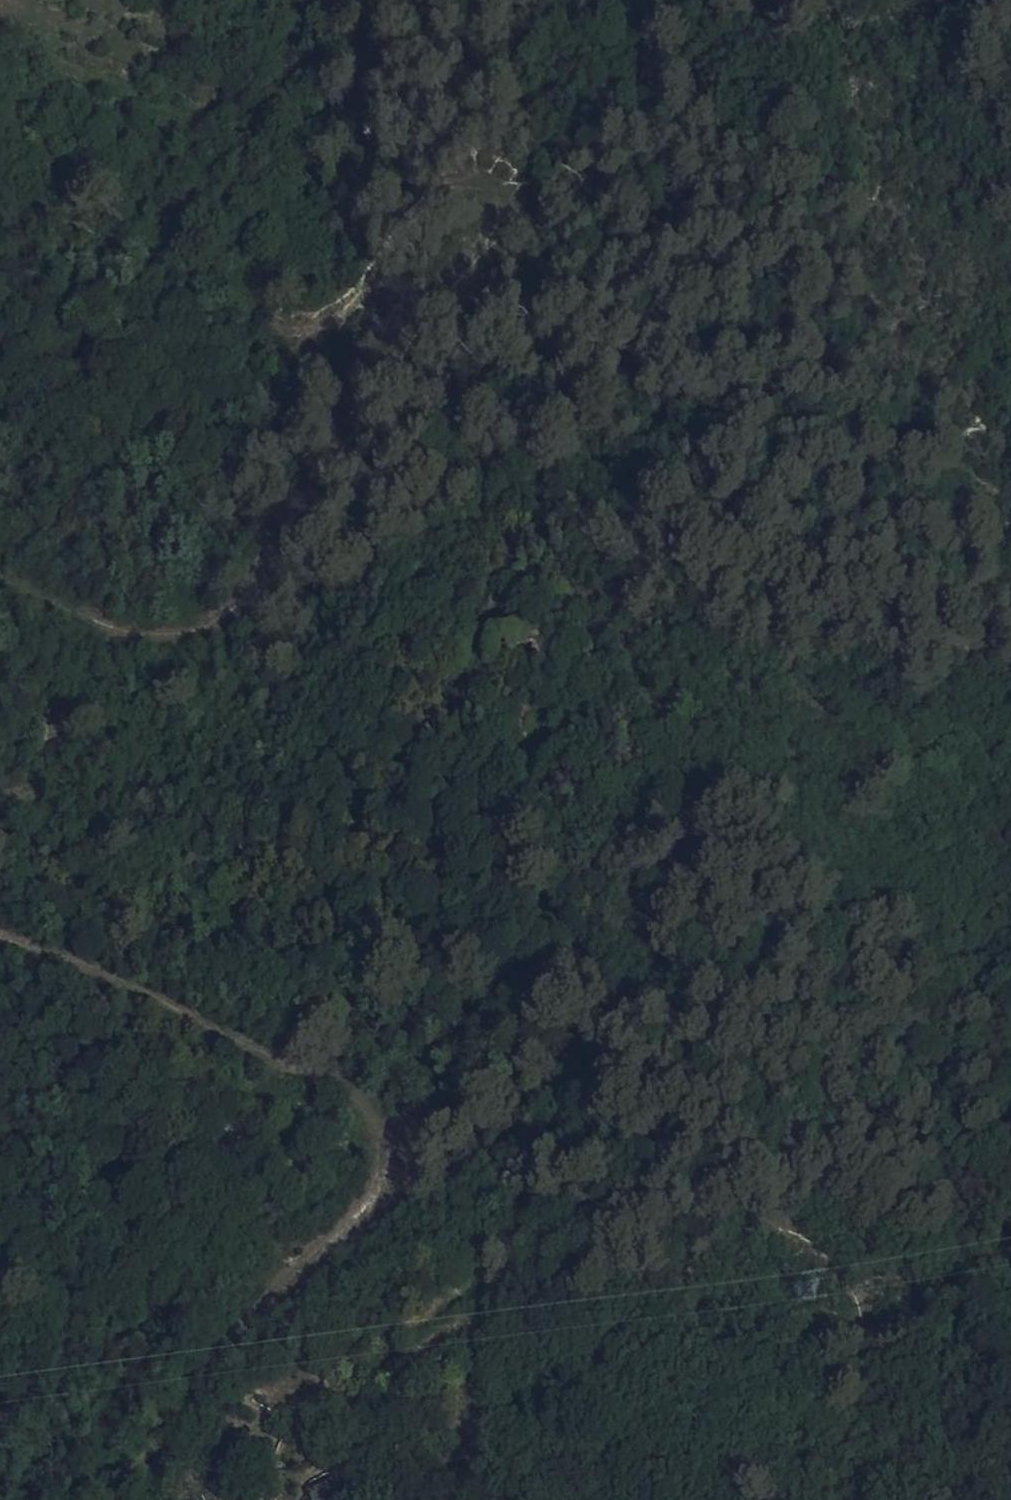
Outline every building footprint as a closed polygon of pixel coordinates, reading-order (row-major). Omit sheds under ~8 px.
[(517,1088),(518,1084),(518,1083),(499,1072),(495,1078),(517,1088)] [(338,1495),(331,1481),(315,1490),(320,1499),(340,1499),(338,1495)] [(338,1495),(340,1499),(357,1499),(352,1489),(338,1495)]
